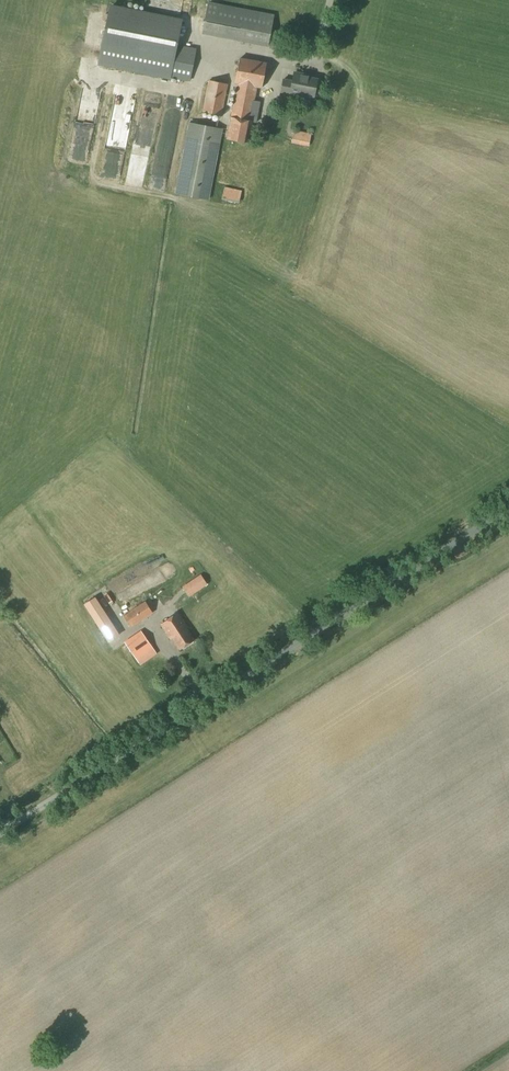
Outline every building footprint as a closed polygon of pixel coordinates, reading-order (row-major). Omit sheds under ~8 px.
[(111,8),(101,65),(172,78),(190,81),(196,48),(178,45),(183,21),(111,8)] [(262,88),(266,63),(240,58),(234,83),(236,84),(230,117),(231,117),(226,139),(248,143),(251,122),(256,123),(261,102),(255,101),(257,88),(262,88)] [(293,96),(293,92),(314,96),(317,79),(308,77),(308,75),(294,73),(292,81),(283,79),(280,93),(293,96)] [(221,116),(227,84),(208,80),(202,112),(221,116)] [(209,200),(223,128),(188,122),(175,194),(209,200)] [(309,147),(311,134),(294,130),(291,143),(309,147)] [(239,203),(242,190),(224,187),(221,200),(239,203)] [(189,597),(208,584),(201,574),(182,586),(189,597)] [(84,604),(108,642),(122,633),(97,596),(84,604)] [(131,628),(153,613),(145,601),(123,615),(131,628)] [(194,641),(186,628),(188,627),(178,612),(160,624),(170,639),(172,638),(180,650),(194,641)] [(136,658),(153,647),(141,630),(124,642),(136,658)]
